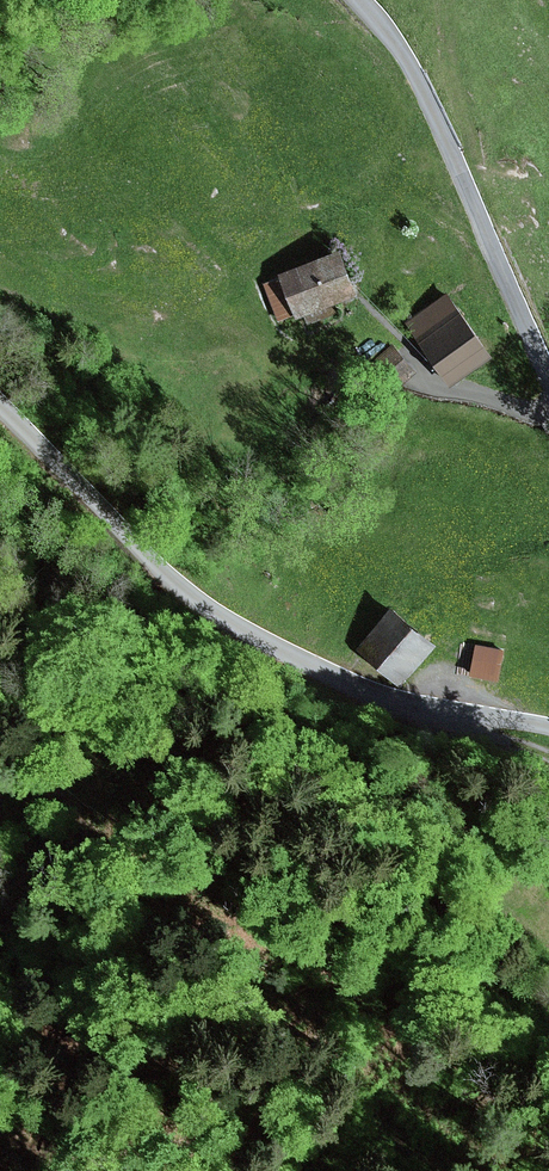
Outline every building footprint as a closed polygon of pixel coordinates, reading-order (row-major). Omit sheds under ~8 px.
[(338,256),(278,277),(292,316),(294,321),(354,299),(338,256)] [(292,316),(278,277),(262,283),(276,322),(292,316)] [(445,298),(405,326),(449,389),(489,361),(445,298)] [(392,345),(370,364),(393,391),(415,372),(392,345)] [(387,611),(355,652),(401,687),(432,646),(387,611)] [(475,646),(468,678),(496,684),(503,652),(475,646)]
